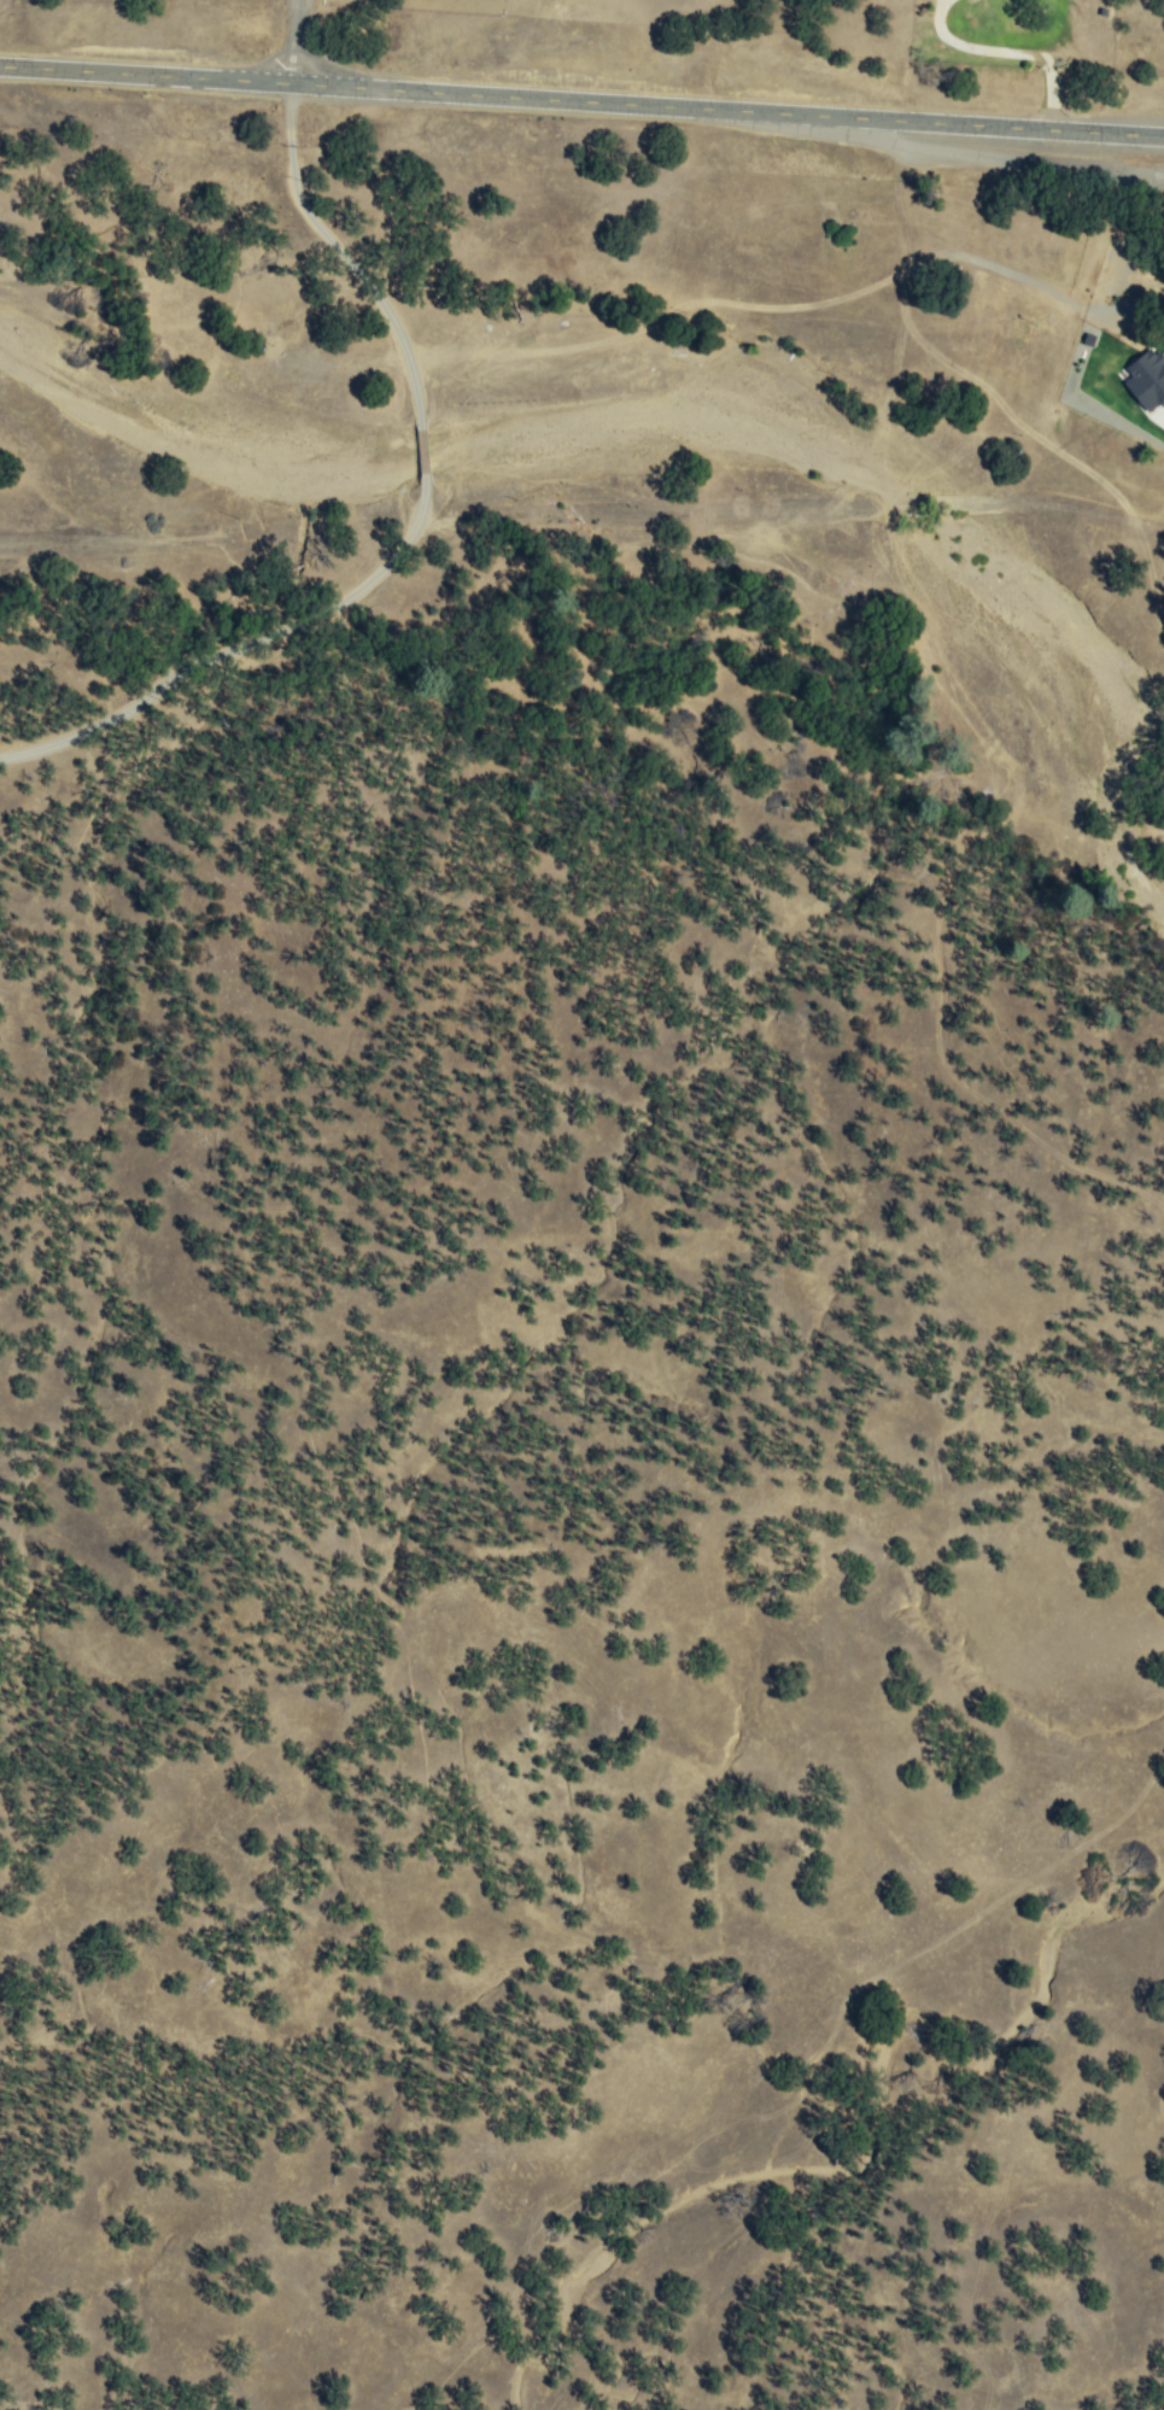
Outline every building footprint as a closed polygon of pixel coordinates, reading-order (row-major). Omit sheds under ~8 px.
[(1162,365),(1163,363),(1163,359),(1147,347),(1124,366),(1131,375),(1122,382),(1147,412),(1159,403),(1163,406),(1163,367),(1162,365)]
